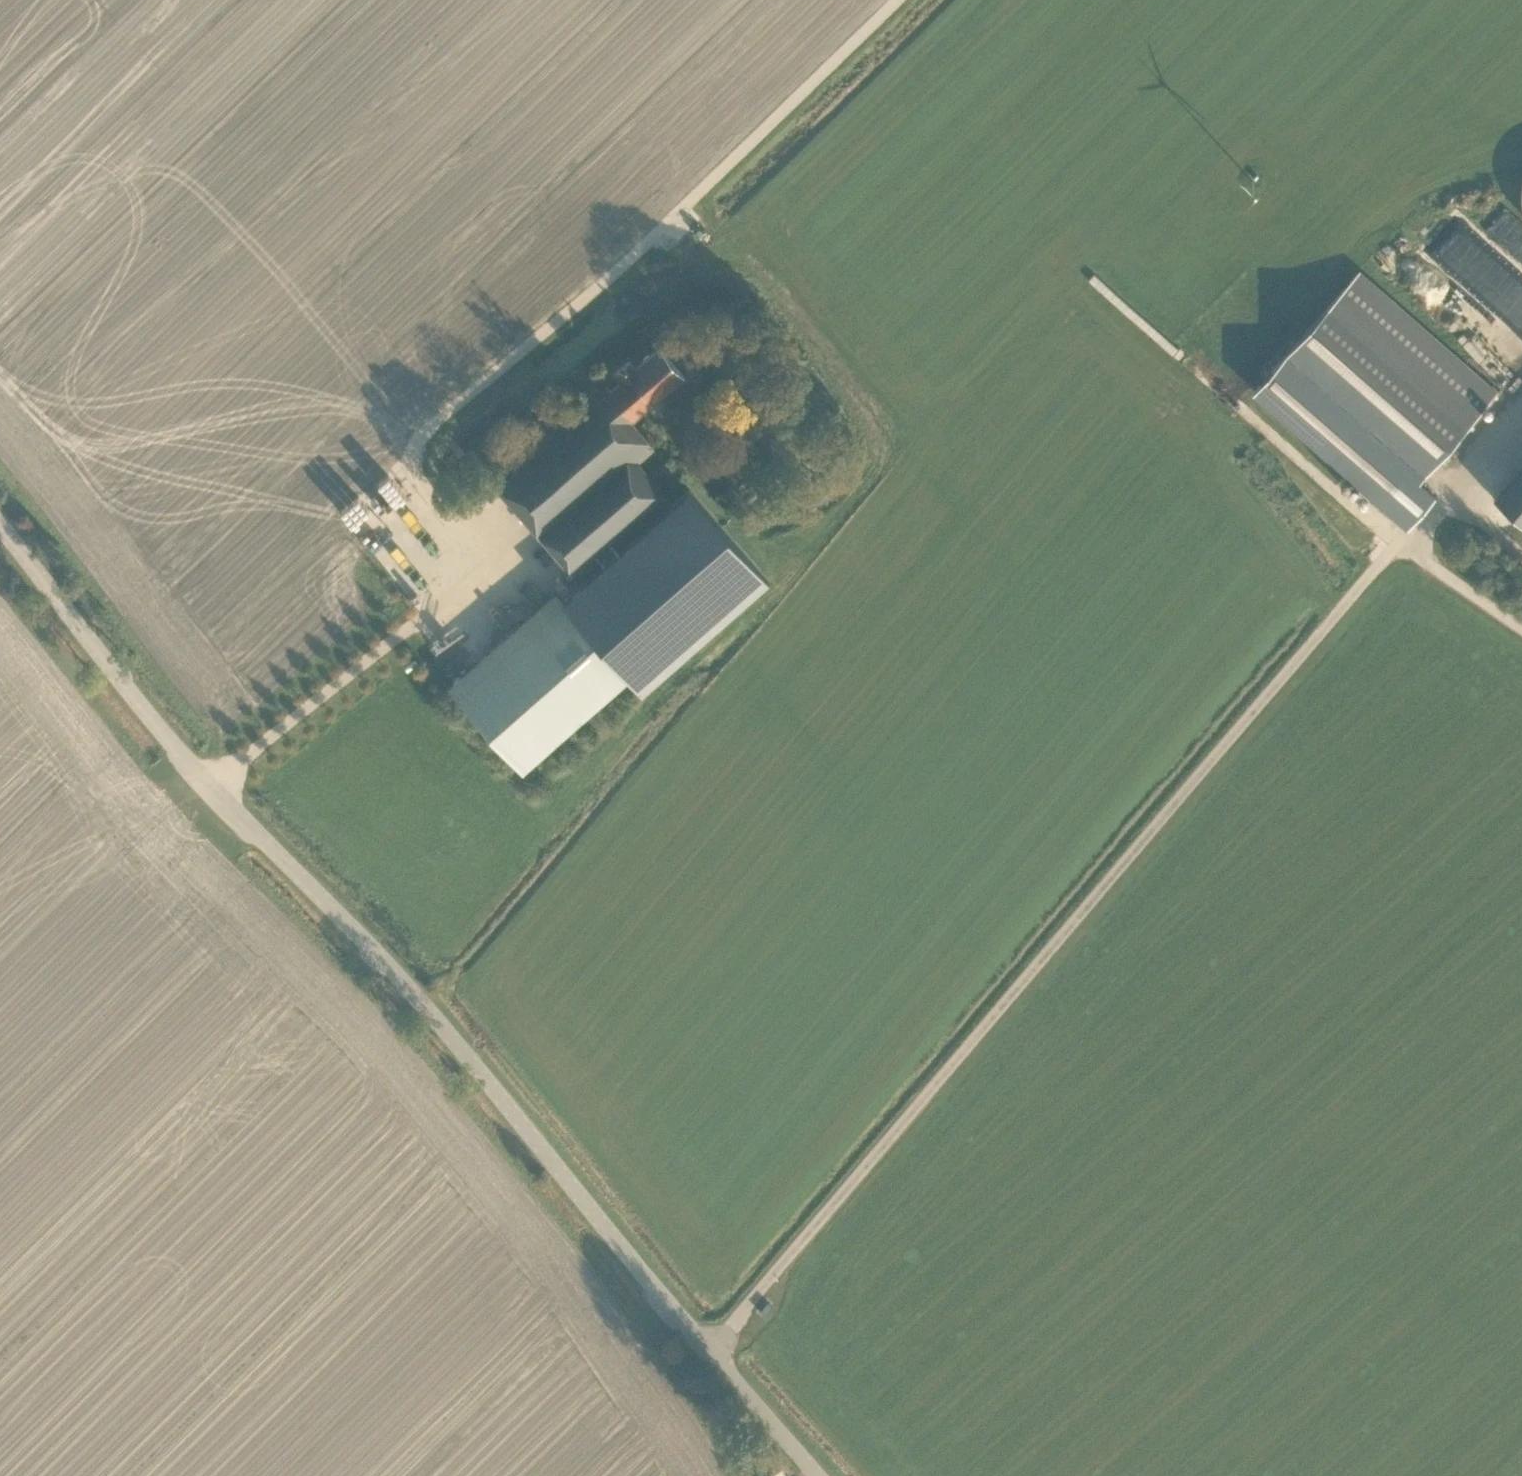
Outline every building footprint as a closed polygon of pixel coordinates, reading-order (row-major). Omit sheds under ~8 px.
[(1450,218),(1466,235),(1479,223),(1462,206),(1450,218)] [(1498,389),(1360,269),(1280,360),(1418,480),(1498,389)] [(685,375),(661,346),(637,366),(631,359),(616,372),(622,379),(613,387),(608,382),(600,389),(598,387),(587,396),(588,396),(491,478),(579,578),(602,559),(616,547),(671,499),(639,462),(655,448),(632,420),(685,375)] [(1418,480),(1280,360),(1254,390),(1408,524),(1434,494),(1418,480)] [(1516,471),(1493,497),(1521,522),(1521,464),(1516,471)] [(640,686),(767,575),(751,557),(745,550),(690,487),(619,550),(616,547),(602,559),(605,563),(564,598),(459,691),(525,766),(629,675),(630,675),(640,686)] [(454,630),(463,620),(453,611),(429,636),(458,663),(473,648),(454,630)] [(759,1461),(770,1452),(761,1441),(750,1450),(759,1461)] [(781,1467),(768,1475),(786,1475),(787,1475),(781,1467)]
